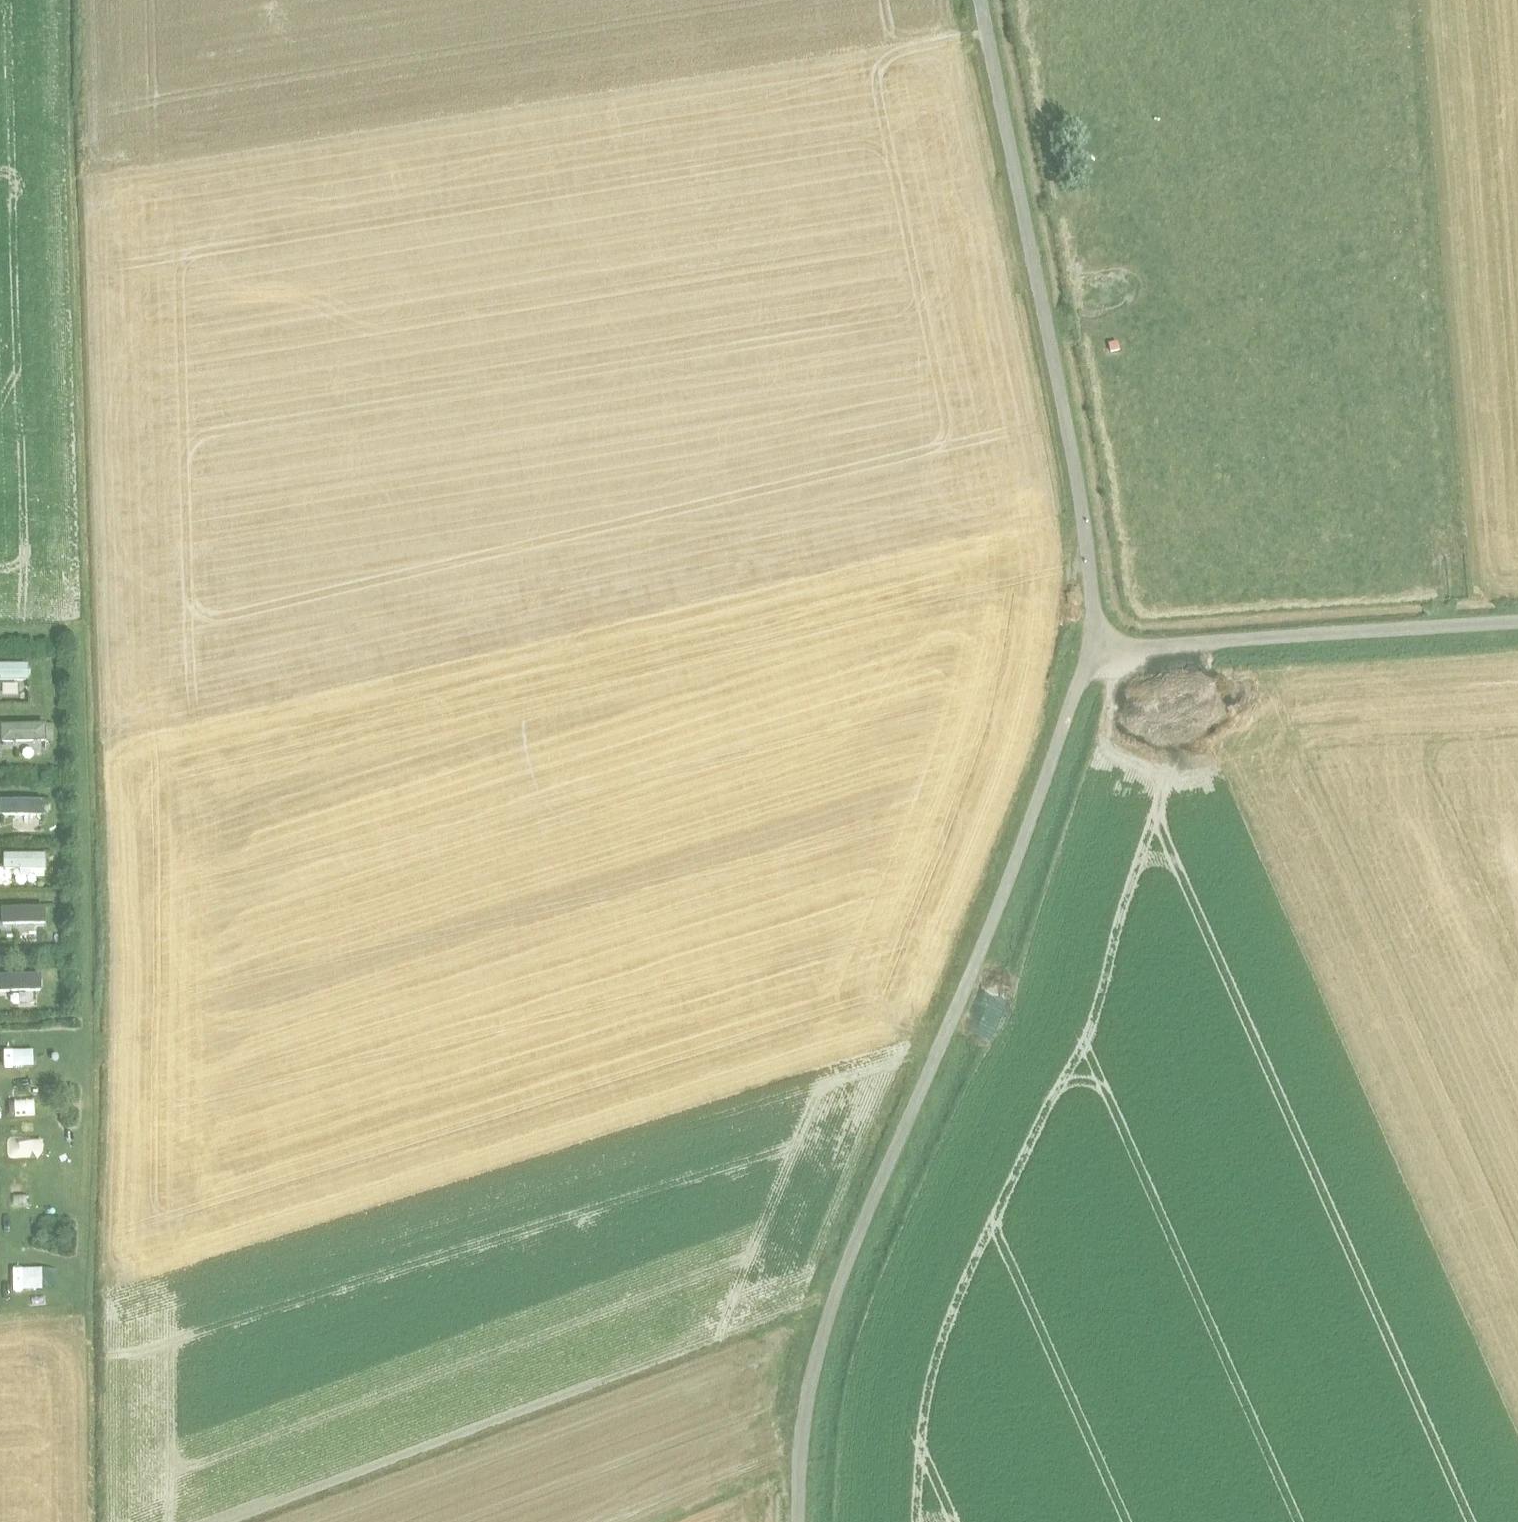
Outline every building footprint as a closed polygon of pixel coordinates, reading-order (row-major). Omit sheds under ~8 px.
[(21,689),(21,672),(0,672),(0,689),(21,689)] [(32,822),(32,803),(0,803),(0,822),(32,822)] [(34,883),(35,865),(0,863),(0,881),(34,883)] [(35,938),(34,911),(0,911),(0,938),(35,938)] [(27,996),(29,979),(0,977),(0,994),(27,996)] [(6,1056),(6,1078),(27,1078),(27,1056),(6,1056)] [(0,1102),(0,1114),(14,1114),(14,1101),(0,1102)] [(28,1255),(28,1276),(61,1276),(62,1256),(28,1255)]
